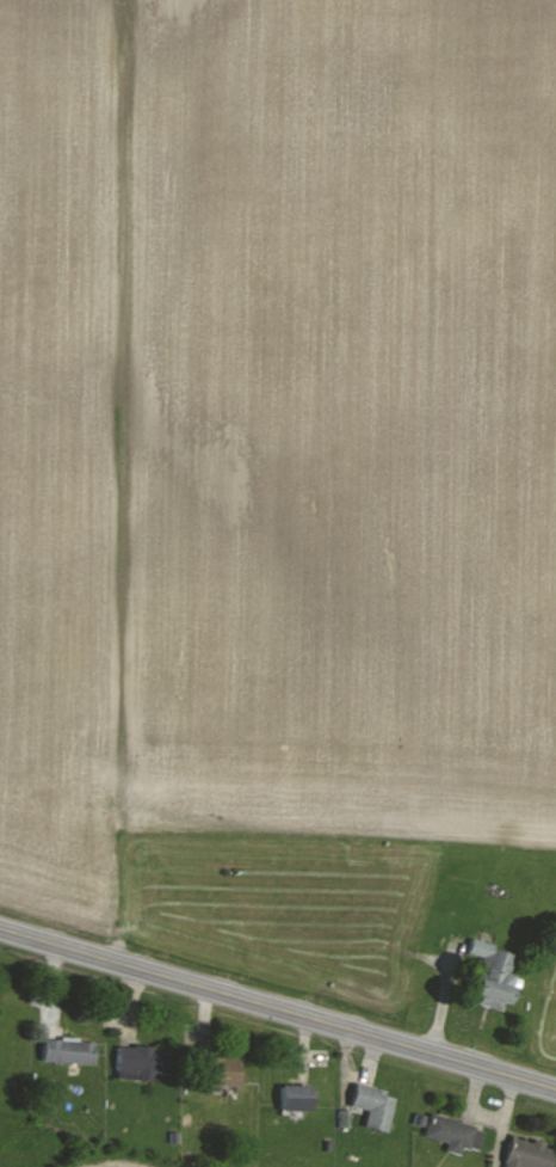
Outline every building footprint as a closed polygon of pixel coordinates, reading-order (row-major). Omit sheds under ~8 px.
[(513,950),(471,940),(468,954),(486,958),(475,1003),(505,1010),(514,974),(507,973),(513,950)] [(43,1039),(43,1062),(95,1062),(95,1039),(43,1039)] [(118,1046),(117,1078),(153,1079),(153,1071),(165,1072),(165,1047),(118,1046)] [(240,1086),(241,1057),(203,1056),(203,1085),(240,1086)] [(281,1109),(312,1110),(312,1085),(281,1084),(281,1109)] [(368,1109),(364,1126),(387,1131),(396,1093),(357,1084),(352,1105),(368,1109)] [(338,1110),(338,1127),(349,1126),(349,1109),(338,1110)] [(424,1135),(447,1143),(445,1150),(459,1154),(462,1145),(478,1150),(485,1129),(431,1112),(424,1135)] [(555,1150),(545,1147),(547,1142),(533,1137),(531,1142),(512,1136),(503,1165),(508,1166),(551,1166),(555,1150)]
